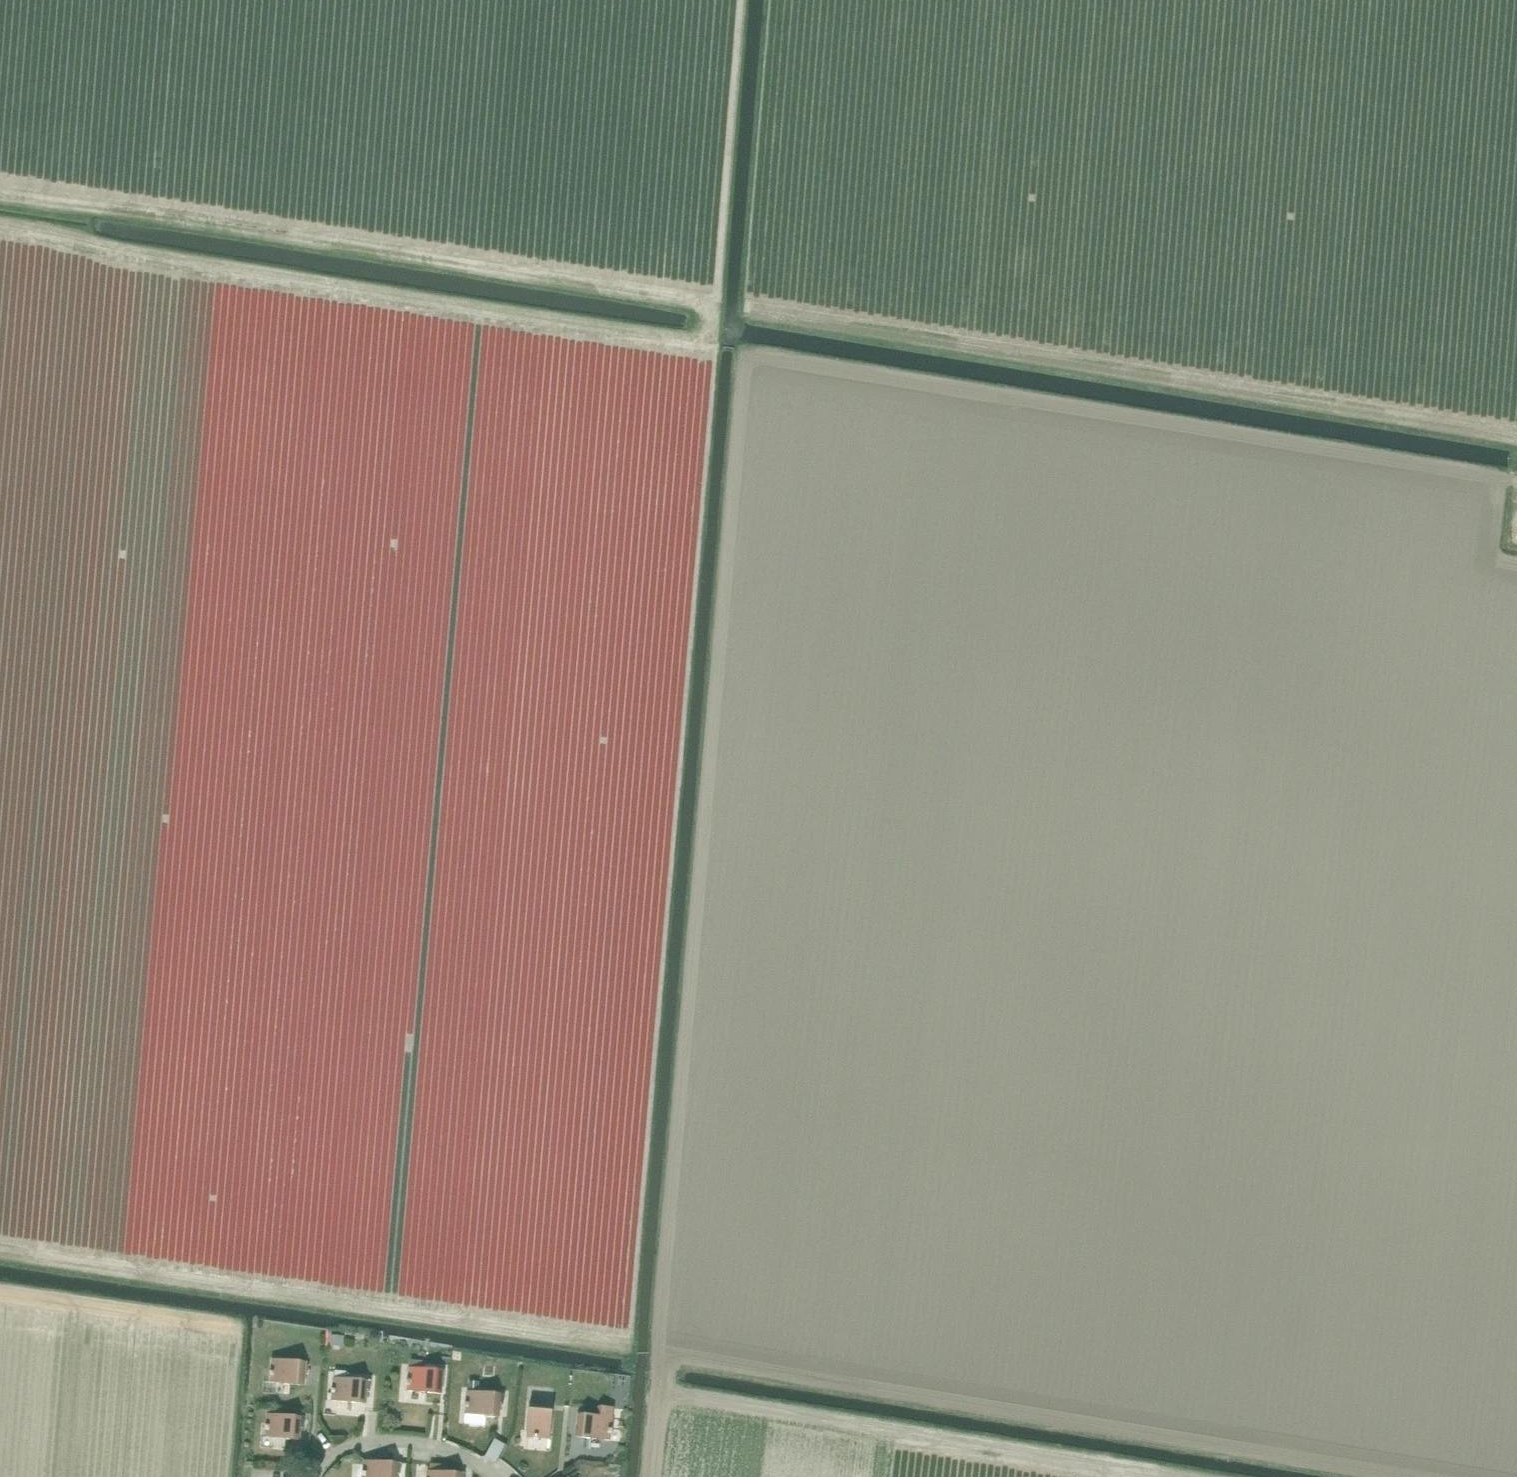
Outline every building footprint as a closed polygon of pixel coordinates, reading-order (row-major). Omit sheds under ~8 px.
[(287,1361),(287,1358),(275,1357),(274,1360),(272,1360),(271,1372),(269,1372),(269,1376),(271,1376),(270,1383),(300,1385),(300,1380),(304,1381),(306,1363),(287,1361)] [(421,1369),(422,1362),(411,1361),(410,1368),(409,1368),(408,1380),(407,1380),(407,1384),(408,1384),(407,1391),(437,1394),(438,1389),(442,1389),(443,1371),(421,1369)] [(345,1379),(346,1373),(335,1372),(334,1378),(333,1390),(331,1390),(331,1394),(332,1394),(332,1401),(362,1404),(362,1399),(366,1399),(367,1392),(370,1392),(371,1382),(345,1379)] [(503,1406),(504,1395),(467,1392),(466,1403),(465,1403),(464,1407),(466,1407),(464,1424),(483,1426),(484,1426),(485,1416),(495,1417),(496,1412),(499,1412),(500,1405),(503,1406)] [(541,1404),(541,1401),(530,1400),(527,1437),(534,1438),(534,1439),(538,1439),(538,1438),(550,1439),(552,1409),(547,1409),(547,1405),(541,1404)] [(611,1430),(613,1409),(599,1407),(598,1416),(578,1414),(576,1432),(580,1432),(580,1438),(610,1441),(610,1434),(612,1434),(612,1430),(611,1430)] [(282,1416),(282,1411),(268,1410),(267,1426),(265,1426),(265,1430),(266,1430),(266,1438),(295,1440),(296,1435),(300,1435),(300,1428),(304,1429),(305,1418),(282,1416)] [(401,1464),(364,1461),(363,1473),(362,1473),(362,1476),(397,1476),(397,1474),(401,1475),(401,1464)] [(445,1466),(430,1465),(429,1472),(427,1471),(427,1476),(464,1476),(465,1474),(444,1472),(445,1466)]
